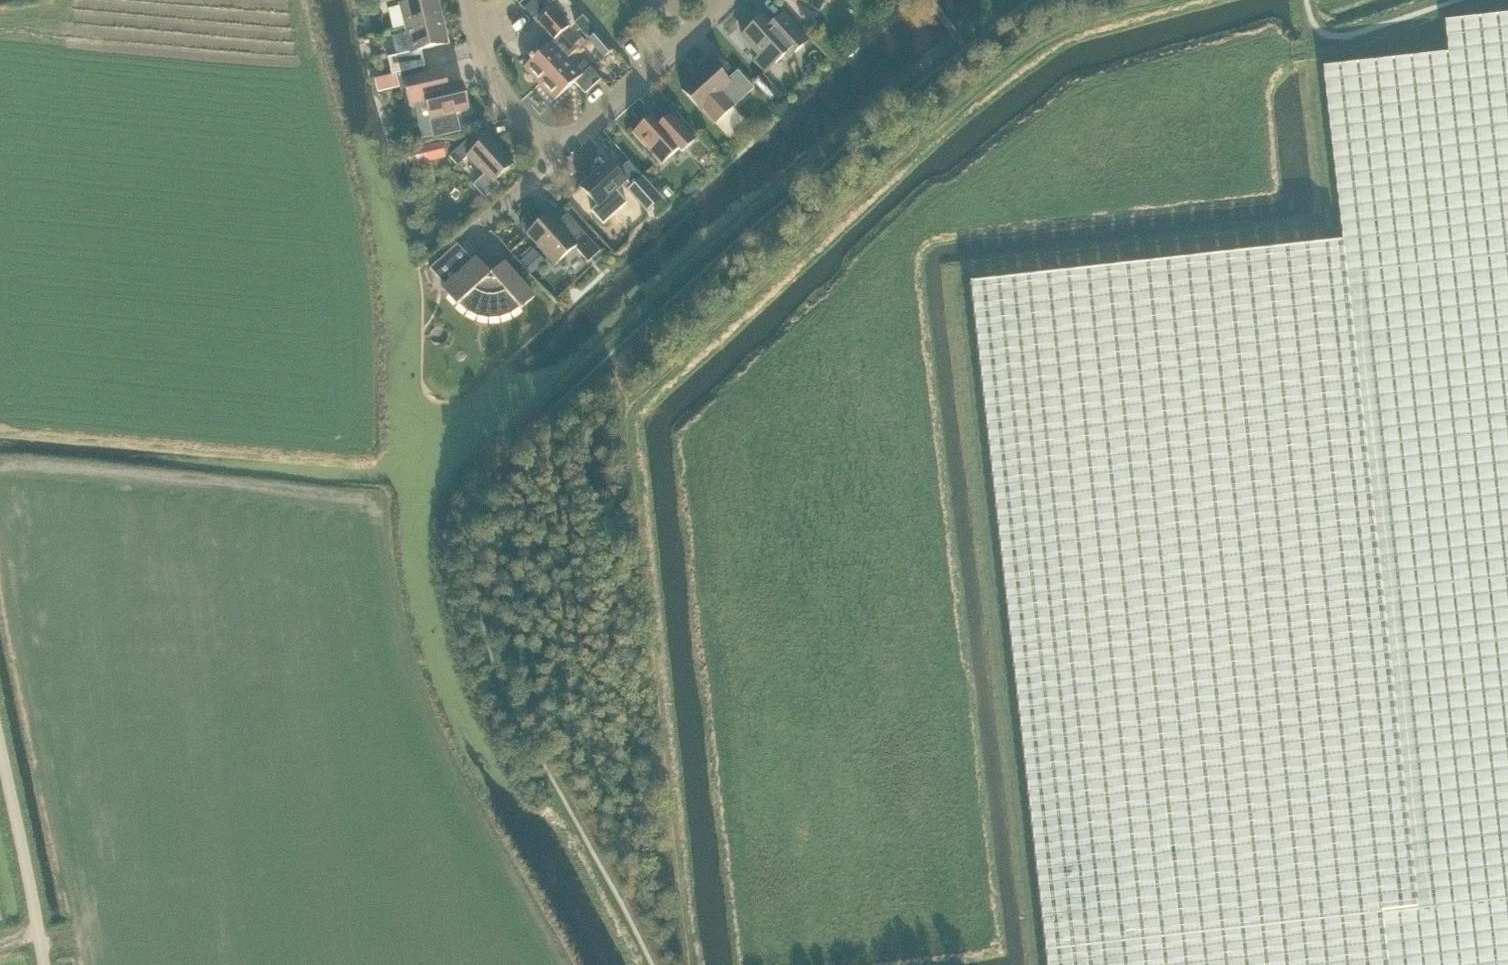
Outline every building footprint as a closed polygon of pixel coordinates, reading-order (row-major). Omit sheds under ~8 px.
[(405,29),(442,20),(437,0),(421,0),(399,5),(405,29)] [(532,2),(523,11),(532,21),(534,20),(542,12),(532,2)] [(566,61),(575,53),(559,35),(568,28),(552,10),(537,23),(553,41),(550,44),(523,68),(539,85),(566,61)] [(1443,23),(1447,55),(1318,69),(1338,245),(966,286),(1043,964),(1507,964),(1507,15),(1443,23)] [(808,43),(783,16),(772,26),(764,17),(742,37),(760,57),(754,62),(765,74),(792,50),(795,54),(808,43)] [(447,44),(442,20),(405,29),(410,53),(386,59),(391,77),(395,75),(396,75),(423,68),(420,57),(419,51),(447,44)] [(613,50),(597,32),(588,40),(604,58),(613,50)] [(574,70),(566,61),(539,85),(554,101),(574,83),(584,94),(600,80),(589,68),(583,62),(574,70)] [(754,90),(738,72),(727,82),(711,64),(682,92),(700,112),(714,126),(733,109),(754,90)] [(455,115),(468,112),(462,84),(446,88),(442,72),(433,74),(403,81),(409,107),(425,103),(430,121),(434,139),(460,133),(455,115)] [(395,75),(391,77),(374,81),(377,94),(399,89),(395,75)] [(761,77),(754,83),(774,106),(781,99),(761,77)] [(680,148),(683,152),(695,142),(672,116),(661,126),(653,118),(634,136),(661,166),(680,148)] [(499,187),(495,182),(512,166),(487,139),(474,151),(466,142),(449,158),(457,167),(468,157),(485,176),(473,186),(484,200),(499,187)] [(441,144),(424,148),(428,163),(444,159),(441,144)] [(608,163),(580,188),(597,207),(591,212),(603,225),(626,204),(616,192),(622,187),(627,192),(641,179),(627,164),(617,173),(608,163)] [(641,179),(627,192),(644,211),(658,198),(641,179)] [(592,243),(567,216),(555,226),(548,217),(528,235),(558,266),(576,249),(580,254),(589,263),(600,252),(592,243)] [(478,316),(488,318),(499,317),(509,313),(517,307),(521,311),(534,299),(504,265),(495,273),(486,273),(475,261),(472,264),(457,246),(429,271),(445,288),(442,291),(457,307),(460,304),(468,311),(478,316)] [(526,256),(519,263),(531,276),(538,270),(526,256)]
